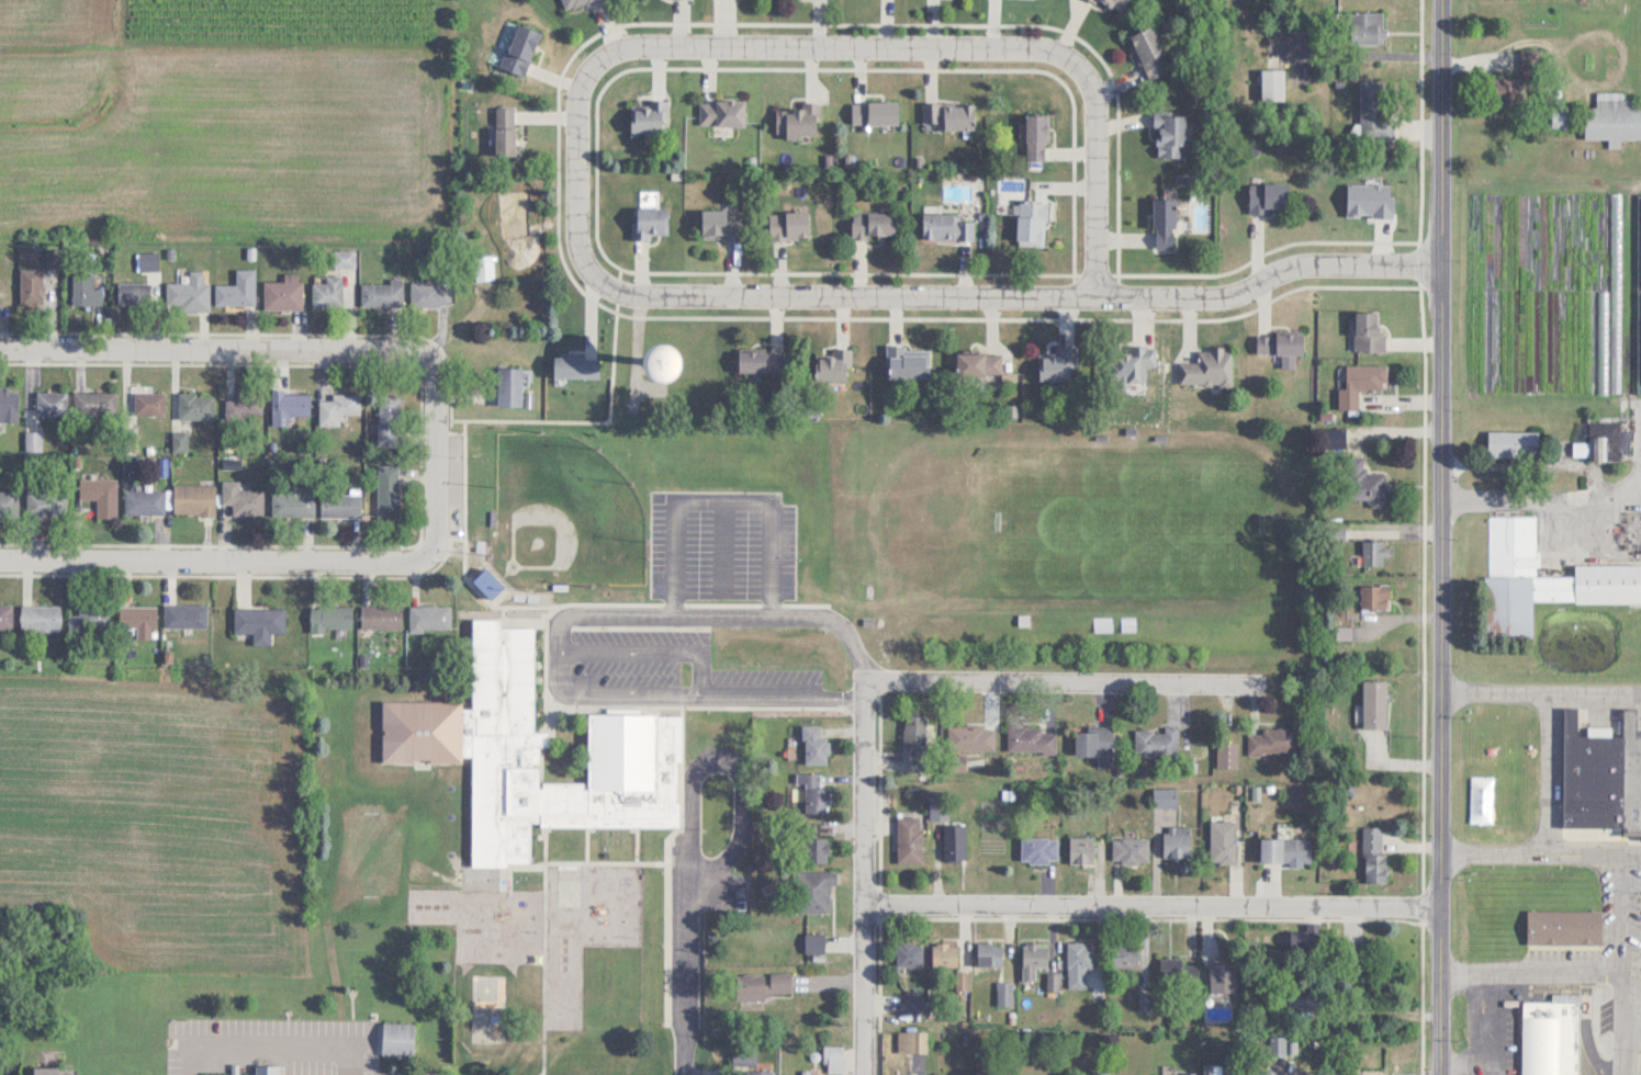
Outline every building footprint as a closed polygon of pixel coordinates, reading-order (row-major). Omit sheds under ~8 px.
[(565,10),(594,0),(561,0),(565,10)] [(1122,13),(1129,0),(1094,0),(1122,13)] [(1359,12),(1358,44),(1384,44),(1384,12),(1359,12)] [(524,76),(540,32),(516,23),(500,67),(524,76)] [(1150,80),(1168,71),(1160,55),(1166,52),(1152,24),(1128,36),(1150,80)] [(1285,69),(1262,69),(1262,100),(1285,100),(1285,69)] [(1494,77),(1494,102),(1523,102),(1523,77),(1494,77)] [(1361,82),(1361,134),(1386,134),(1386,82),(1361,82)] [(1585,138),(1609,138),(1609,148),(1621,148),(1621,138),(1640,138),(1640,106),(1634,106),(1634,98),(1624,98),(1625,92),(1597,92),(1597,107),(1585,107),(1585,138)] [(630,107),(630,132),(667,132),(667,100),(649,100),(649,107),(630,107)] [(745,100),(699,100),(699,125),(745,125),(745,100)] [(852,100),(852,123),(898,123),(898,100),(852,100)] [(923,128),(974,128),(974,102),(923,102),(923,128)] [(775,105),(775,135),(818,136),(819,106),(775,105)] [(492,107),(492,155),(515,155),(515,107),(492,107)] [(1551,127),(1577,127),(1577,107),(1551,107),(1551,127)] [(1025,113),(1025,160),(1048,160),(1048,113),(1025,113)] [(1188,156),(1188,113),(1156,113),(1156,156),(1188,156)] [(1250,212),(1289,212),(1289,183),(1250,183),(1250,212)] [(1611,193),(1611,392),(1623,392),(1624,193),(1611,193)] [(1154,198),(1154,249),(1175,249),(1175,198),(1154,198)] [(1047,201),(1017,200),(1016,243),(1046,244),(1047,201)] [(633,237),(668,237),(668,207),(633,207),(633,237)] [(739,209),(701,209),(701,239),(739,239),(739,209)] [(769,239),(807,239),(807,210),(769,210),(769,239)] [(895,212),(851,212),(851,238),(895,238),(895,212)] [(974,219),(959,219),(959,212),(923,212),(922,239),(974,239),(974,219)] [(138,252),(138,270),(158,271),(158,253),(138,252)] [(491,256),(479,257),(481,279),(493,278),(491,256)] [(254,305),(254,268),(234,268),(234,284),(214,284),(214,305),(254,305)] [(19,269),(19,305),(42,305),(42,269),(19,269)] [(188,282),(166,282),(166,309),(208,309),(208,282),(201,282),(201,270),(188,270),(188,282)] [(301,272),(263,272),(263,308),(300,308),(301,272)] [(102,274),(81,274),(81,298),(102,298),(102,274)] [(311,305),(342,305),(342,275),(325,275),(325,282),(311,282),(311,305)] [(152,281),(117,281),(117,304),(152,304),(152,281)] [(403,282),(361,282),(361,307),(403,307),(403,282)] [(451,306),(451,283),(410,283),(410,306),(451,306)] [(1580,290),(1579,391),(1599,391),(1601,290),(1580,290)] [(1386,333),(1379,333),(1379,311),(1356,311),(1356,351),(1386,351),(1386,333)] [(1303,334),(1257,334),(1257,354),(1303,354),(1303,334)] [(908,344),(887,344),(887,377),(929,377),(929,350),(908,350),(908,344)] [(1114,352),(1113,385),(1145,385),(1146,366),(1156,366),(1157,345),(1128,345),(1128,352),(1114,352)] [(1181,361),(1181,384),(1233,384),(1233,348),(1199,348),(1199,361),(1181,361)] [(852,350),(815,350),(815,380),(852,380),(852,350)] [(738,371),(784,372),(784,351),(738,351),(738,371)] [(956,352),(956,376),(1001,376),(1001,352),(956,352)] [(598,377),(598,357),(553,356),(553,377),(598,377)] [(1339,409),(1360,409),(1360,390),(1388,390),(1387,364),(1346,364),(1346,388),(1339,388),(1339,409)] [(496,405),(523,406),(523,367),(497,367),(496,405)] [(17,421),(17,387),(0,387),(0,421),(17,421)] [(35,414),(67,414),(67,391),(35,391),(35,414)] [(76,391),(76,413),(116,413),(116,391),(76,391)] [(132,414),(165,414),(165,391),(132,391),(132,414)] [(290,424),(290,416),(309,416),(309,391),(271,391),(271,424),(290,424)] [(179,418),(213,418),(213,393),(179,393),(179,418)] [(319,399),(319,425),(340,425),(340,413),(360,413),(360,393),(331,393),(331,399),(319,399)] [(401,394),(378,394),(378,445),(400,446),(401,394)] [(225,417),(260,417),(260,395),(225,395),(225,417)] [(1620,421),(1591,421),(1591,441),(1574,440),(1573,459),(1611,459),(1611,441),(1619,441),(1620,421)] [(1538,430),(1487,430),(1487,456),(1538,456),(1538,430)] [(1370,506),(1385,506),(1385,472),(1364,472),(1364,456),(1347,456),(1347,500),(1370,500),(1370,506)] [(399,465),(378,465),(377,516),(398,516),(399,465)] [(116,518),(116,478),(78,478),(78,499),(96,499),(96,518),(116,518)] [(241,489),(240,480),(222,480),(223,515),(264,514),(263,488),(241,489)] [(215,484),(172,484),(172,514),(215,514),(215,484)] [(313,515),(313,485),(272,485),(272,515),(313,515)] [(164,489),(124,489),(124,513),(164,513),(164,489)] [(16,515),(16,490),(0,490),(0,515),(16,515)] [(30,490),(29,513),(66,514),(66,491),(30,490)] [(359,493),(321,493),(321,516),(359,516),(359,493)] [(1533,635),(1533,601),(1640,602),(1640,563),(1575,563),(1575,575),(1538,575),(1538,515),(1488,515),(1487,635),(1533,635)] [(1385,564),(1385,540),(1362,540),(1362,551),(1355,551),(1355,564),(1385,564)] [(504,586),(485,568),(473,580),(491,598),(504,586)] [(1389,608),(1389,584),(1361,584),(1361,608),(1389,608)] [(0,603),(0,628),(12,628),(12,603),(0,603)] [(206,603),(164,603),(164,626),(206,626),(206,603)] [(68,614),(68,633),(109,633),(109,604),(77,604),(77,614),(68,614)] [(409,604),(409,630),(451,630),(451,604),(409,604)] [(60,605),(19,605),(19,630),(60,630),(60,605)] [(352,605),(315,605),(315,627),(352,627),(352,605)] [(360,628),(401,628),(401,605),(360,605),(360,628)] [(156,606),(120,606),(120,635),(156,635),(156,606)] [(233,634),(284,634),(284,608),(233,608),(233,634)] [(682,828),(683,713),(588,712),(587,782),(540,782),(541,746),(547,746),(547,731),(533,731),(534,626),(500,626),(500,618),(472,617),(471,702),(381,701),(381,763),(472,764),(470,865),(530,866),(530,827),(682,828)] [(1112,617),(1095,617),(1095,631),(1112,631),(1112,617)] [(1387,680),(1363,680),(1363,728),(1387,728),(1387,680)] [(1622,826),(1623,735),(1578,735),(1578,706),(1564,706),(1564,826),(1622,826)] [(1622,834),(1640,834),(1640,736),(1637,736),(1638,708),(1623,708),(1623,735),(1622,826),(1622,834)] [(928,716),(906,716),(906,770),(928,770),(928,716)] [(996,750),(996,726),(950,726),(950,750),(996,750)] [(1075,731),(1075,756),(1114,756),(1114,726),(1097,726),(1097,731),(1075,731)] [(1007,752),(1056,753),(1057,728),(1008,727),(1007,752)] [(1296,727),(1262,727),(1262,733),(1249,733),(1249,755),(1296,755),(1296,727)] [(822,736),(822,728),(803,728),(803,764),(828,764),(828,736),(822,736)] [(1134,728),(1134,755),(1178,755),(1178,728),(1134,728)] [(1216,742),(1216,768),(1238,768),(1238,742),(1216,742)] [(828,788),(821,788),(821,774),(802,774),(802,813),(828,813),(828,788)] [(897,817),(897,863),(921,863),(921,817),(897,817)] [(1210,821),(1210,863),(1237,863),(1237,821),(1210,821)] [(966,859),(966,824),(939,825),(940,859),(966,859)] [(1191,857),(1191,827),(1163,827),(1163,857),(1191,857)] [(1364,884),(1385,884),(1385,828),(1364,828),(1364,884)] [(827,864),(827,838),(802,838),(802,864),(827,864)] [(1058,838),(1021,838),(1021,862),(1058,862),(1058,838)] [(1069,863),(1094,863),(1094,838),(1069,838),(1069,863)] [(1148,839),(1113,839),(1113,863),(1148,863),(1148,839)] [(1261,863),(1311,863),(1311,839),(1261,839),(1261,863)] [(800,913),(829,913),(829,884),(835,884),(835,873),(800,873),(800,913)] [(1528,945),(1602,945),(1602,911),(1528,911),(1528,945)] [(825,953),(824,933),(805,933),(805,953),(825,953)] [(897,942),(897,968),(923,968),(923,942),(897,942)] [(1003,943),(978,943),(978,967),(1003,967),(1003,943)] [(1036,968),(1049,968),(1049,943),(1022,943),(1022,981),(1036,981),(1036,968)] [(1093,967),(1093,943),(1068,943),(1068,988),(1085,988),(1085,967),(1093,967)] [(1138,943),(1112,943),(1112,967),(1138,967),(1138,943)] [(933,944),(933,968),(957,968),(957,944),(933,944)] [(1210,993),(1235,993),(1235,964),(1210,964),(1210,993)] [(737,973),(737,1010),(764,1010),(764,994),(791,994),(791,973),(737,973)] [(1012,983),(999,983),(999,1005),(1012,1005),(1012,983)] [(1581,995),(1552,994),(1552,1001),(1523,1001),(1522,1074),(1580,1074),(1581,995)] [(414,1023),(379,1023),(379,1056),(414,1056),(414,1023)] [(926,1032),(897,1032),(897,1052),(926,1052),(926,1032)] [(1286,1037),(1268,1037),(1268,1056),(1286,1056),(1286,1037)] [(841,1073),(841,1047),(824,1047),(824,1073),(841,1073)] [(1227,1065),(1203,1065),(1203,1074),(1227,1074),(1227,1065)] [(279,1066),(254,1066),(254,1074),(279,1074),(279,1066)]
